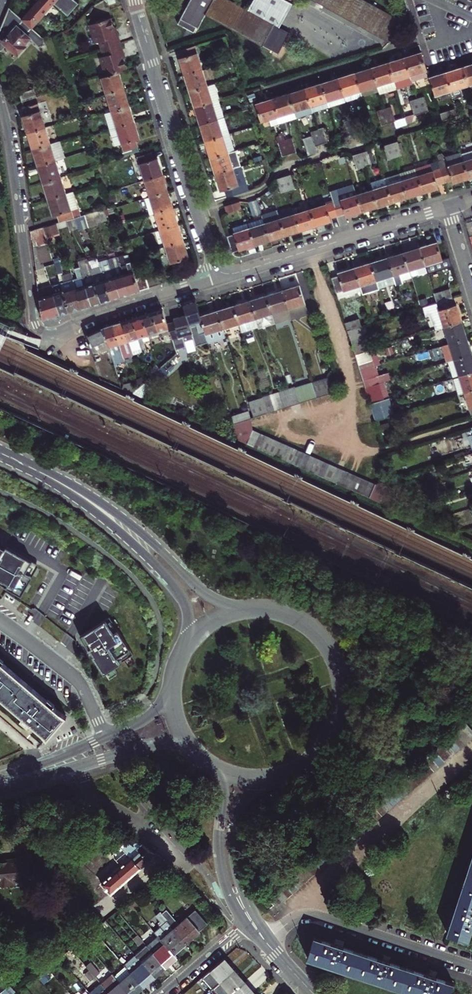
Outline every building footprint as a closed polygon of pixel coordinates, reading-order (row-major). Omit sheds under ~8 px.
[(25,17),(33,25),(54,0),(69,14),(80,2),(78,0),(39,0),(25,17)] [(215,0),(192,0),(181,20),(197,28),(199,24),(201,25),(209,10),(215,0)] [(209,10),(282,50),(293,29),(282,24),(253,7),(240,0),(215,0),(209,10)] [(253,7),(282,24),(295,0),(257,0),(253,7)] [(390,41),(402,21),(364,0),(317,0),(390,41)] [(33,25),(25,17),(12,6),(0,36),(0,47),(3,49),(8,44),(12,47),(18,53),(31,40),(40,47),(46,44),(46,37),(33,25)] [(113,16),(93,22),(98,41),(102,39),(104,46),(123,40),(121,33),(119,34),(117,27),(113,16)] [(126,48),(123,40),(104,46),(107,54),(103,55),(109,73),(130,67),(126,55),(124,49),(126,48)] [(184,74),(201,69),(194,45),(181,48),(183,57),(179,58),(181,65),(184,74)] [(414,55),(404,57),(410,75),(427,70),(422,52),(414,55)] [(410,75),(404,57),(396,60),(388,62),(394,80),(410,75)] [(394,80),(388,62),(381,65),(372,67),(377,85),(394,80)] [(464,67),(469,85),(471,84),(471,64),(464,67)] [(214,83),(209,66),(201,69),(207,85),(214,83)] [(362,70),(355,73),(360,90),(377,85),(372,67),(362,70)] [(447,72),(452,90),(455,98),(463,96),(461,88),(469,85),(464,67),(455,70),(447,72)] [(187,82),(189,91),(207,85),(201,69),(184,74),(187,82)] [(410,75),(412,80),(429,75),(427,70),(410,75)] [(103,77),(107,92),(125,87),(123,79),(121,72),(103,77)] [(430,77),(435,96),(452,90),(447,72),(439,75),(430,77)] [(346,75),(338,78),(344,95),(360,90),(355,73),(346,75)] [(397,90),(413,85),(412,80),(410,75),(394,80),(397,90)] [(322,82),(327,100),(344,95),(338,78),(331,80),(322,82)] [(380,95),(397,90),(394,80),(377,85),(380,93),(380,95)] [(314,85),(305,88),(313,113),(330,108),(327,100),(322,82),(314,85)] [(219,100),(214,83),(207,85),(212,102),(219,100)] [(192,99),(194,107),(212,102),(207,85),(189,91),(192,99)] [(363,98),(380,93),(377,85),(360,90),(363,98)] [(22,92),(24,99),(37,95),(35,87),(22,92)] [(107,92),(112,109),(130,104),(127,95),(125,87),(107,92)] [(296,90),(288,93),(294,110),(296,118),(313,113),(305,88),(296,90)] [(346,103),(363,98),(360,90),(344,95),(346,103)] [(280,95),(272,97),(278,115),(294,110),(288,93),(280,95)] [(346,103),(344,95),(327,100),(330,108),(346,103)] [(266,99),(256,102),(262,119),(272,116),(278,115),(272,97),(266,99)] [(417,99),(421,112),(428,110),(424,97),(417,99)] [(421,112),(417,99),(410,101),(414,114),(421,112)] [(224,117),(219,100),(212,102),(217,119),(224,117)] [(30,131),(46,126),(39,101),(27,105),(29,112),(25,114),(28,125),(30,131)] [(212,102),(194,107),(197,116),(200,124),(217,119),(212,102)] [(130,104),(112,109),(105,111),(111,129),(135,122),(133,113),(130,104)] [(392,107),(384,109),(389,122),(396,120),(392,107)] [(389,122),(384,109),(379,111),(383,124),(389,122)] [(440,113),(443,120),(456,116),(453,109),(440,113)] [(280,122),(296,118),(294,110),(278,115),(280,122)] [(414,121),(414,114),(405,117),(407,123),(414,121)] [(278,115),(272,116),(274,124),(280,122),(278,115)] [(230,132),(224,117),(217,119),(222,135),(230,132)] [(351,119),(355,132),(362,130),(358,117),(351,119)] [(407,125),(407,123),(405,117),(396,120),(398,127),(407,125)] [(202,132),(205,140),(222,135),(217,119),(200,124),(202,132)] [(355,132),(351,119),(345,121),(349,134),(355,132)] [(135,122),(111,129),(116,144),(122,142),(125,150),(134,147),(131,139),(140,137),(138,129),(135,122)] [(46,126),(30,131),(32,139),(35,147),(51,142),(46,126)] [(325,127),(318,129),(323,142),(329,140),(325,127)] [(323,142),(318,129),(312,131),(313,136),(316,144),(323,142)] [(222,135),(205,140),(208,149),(210,157),(227,151),(235,149),(230,132),(222,135)] [(289,152),(286,139),(284,135),(278,137),(282,154),(289,152)] [(306,147),(316,144),(313,136),(303,139),(306,147)] [(291,137),(286,139),(289,152),(295,150),(291,137)] [(398,140),(391,143),(395,156),(402,154),(398,140)] [(40,164),(56,159),(51,142),(35,147),(37,154),(40,164)] [(384,145),(388,158),(395,156),(391,143),(384,145)] [(318,150),(316,144),(306,147),(308,153),(318,150)] [(240,166),(235,149),(227,151),(233,168),(240,166)] [(372,149),(360,152),(364,165),(376,162),(372,149)] [(213,165),(215,173),(233,168),(227,151),(210,157),(213,165)] [(161,166),(158,157),(154,158),(152,152),(139,157),(146,180),(164,174),(161,166)] [(364,165),(360,152),(354,154),(357,167),(364,165)] [(461,154),(445,159),(448,167),(463,163),(461,154)] [(43,174),(45,181),(62,176),(56,159),(40,164),(43,174)] [(460,181),(468,179),(463,163),(448,167),(445,159),(438,161),(445,182),(451,180),(452,184),(460,181)] [(463,163),(468,179),(471,178),(471,160),(463,163)] [(434,172),(418,177),(423,192),(431,190),(438,188),(437,184),(445,182),(438,161),(431,163),(434,172)] [(415,168),(418,177),(434,172),(431,163),(415,168)] [(237,183),(245,181),(240,166),(233,168),(237,183)] [(247,189),(245,181),(237,183),(233,168),(215,173),(218,181),(220,189),(225,188),(228,195),(247,189)] [(415,168),(400,173),(403,181),(418,177),(415,168)] [(385,178),(387,186),(403,181),(400,173),(385,178)] [(146,180),(151,196),(169,190),(166,182),(164,174),(146,180)] [(291,174),(284,176),(289,189),(295,187),(291,174)] [(48,192),(50,198),(66,192),(62,176),(45,181),(48,192)] [(289,189),(284,176),(278,178),(282,191),(289,189)] [(418,177),(403,181),(408,197),(415,195),(423,192),(418,177)] [(387,186),(385,178),(369,182),(372,190),(387,186)] [(403,181),(387,186),(392,201),(399,199),(408,197),(403,181)] [(392,201),(387,186),(372,190),(377,206),(385,204),(392,201)] [(333,202),(357,195),(354,187),(338,192),(337,190),(330,192),(333,202)] [(53,208),(55,215),(59,214),(60,221),(59,224),(82,217),(74,190),(66,192),(50,198),(53,208)] [(151,196),(156,212),(174,207),(171,199),(169,190),(151,196)] [(377,206),(372,190),(357,195),(362,211),(369,208),(377,206)] [(354,213),(362,211),(357,195),(333,202),(337,214),(344,212),(346,216),(354,213)] [(260,211),(256,197),(248,200),(252,213),(260,211)] [(230,211),(243,208),(241,200),(228,204),(230,211)] [(333,202),(311,208),(316,225),(325,222),(331,220),(330,217),(337,214),(333,202)] [(161,229),(179,224),(177,216),(174,207),(156,212),(161,229)] [(311,208),(296,213),(301,229),(309,227),(316,225),(311,208)] [(267,213),(262,214),(263,217),(270,239),(278,236),(285,234),(278,211),(267,214),(267,213)] [(296,213),(280,218),(285,234),(295,231),(301,229),(296,213)] [(263,217),(248,222),(255,244),(263,241),(270,239),(263,217)] [(255,244),(248,222),(233,226),(234,232),(227,234),(233,250),(245,247),(255,244)] [(46,228),(47,232),(60,228),(59,224),(46,228)] [(166,245),(184,239),(182,233),(179,224),(161,229),(166,245)] [(32,232),(34,243),(49,239),(47,232),(46,228),(32,232)] [(186,247),(184,239),(166,245),(172,262),(189,257),(186,247)] [(430,246),(421,249),(430,276),(434,275),(433,272),(445,268),(438,244),(430,246)] [(430,276),(421,249),(413,251),(404,254),(410,273),(419,270),(421,279),(430,276)] [(410,273),(404,254),(397,256),(388,259),(397,288),(406,285),(405,282),(413,280),(410,273)] [(61,277),(71,311),(79,308),(84,307),(77,284),(76,278),(66,281),(65,277),(66,277),(59,256),(55,257),(61,277)] [(397,288),(388,259),(381,261),(373,264),(381,292),(397,288)] [(138,277),(136,271),(131,272),(129,267),(128,268),(125,260),(122,261),(124,269),(132,292),(136,291),(141,289),(138,277)] [(132,292),(124,269),(119,270),(117,263),(113,264),(122,295),(128,293),(132,292)] [(111,273),(106,274),(113,298),(119,296),(122,295),(113,264),(109,265),(111,273)] [(381,292),(373,264),(364,267),(356,269),(362,288),(365,297),(381,292)] [(148,274),(151,283),(163,280),(159,266),(146,269),(148,274)] [(94,270),(96,278),(103,301),(108,299),(113,298),(106,274),(101,276),(98,268),(94,270)] [(362,288),(356,269),(348,272),(340,274),(340,276),(345,293),(362,288)] [(103,301),(96,278),(91,279),(88,271),(84,273),(94,304),(100,302),(103,301)] [(94,304),(84,273),(81,274),(84,282),(77,284),(84,307),(89,305),(94,304)] [(152,286),(151,283),(148,274),(138,277),(141,289),(152,286)] [(340,276),(333,279),(338,295),(345,293),(340,276)] [(67,312),(71,311),(61,277),(56,279),(58,284),(53,285),(62,314),(67,312)] [(53,285),(41,287),(45,319),(53,316),(62,314),(53,285)] [(285,290),(291,308),(307,303),(302,285),(294,288),(285,290)] [(291,308),(285,290),(277,293),(269,296),(274,313),(291,308)] [(438,304),(452,300),(449,290),(435,294),(438,304)] [(258,318),(274,313),(269,296),(260,299),(253,301),(258,318)] [(197,338),(197,339),(204,337),(200,323),(205,322),(204,317),(199,302),(199,300),(186,304),(190,316),(197,338)] [(437,304),(439,311),(445,328),(462,323),(459,313),(457,305),(454,306),(452,300),(438,304),(437,304)] [(237,306),(242,323),(258,318),(253,301),(246,303),(237,306)] [(310,312),(307,303),(291,308),(294,317),(310,312)] [(429,314),(439,311),(437,304),(427,307),(429,314)] [(226,329),(242,323),(237,306),(230,308),(220,312),(226,329)] [(291,308),(274,313),(277,322),(294,317),(291,308)] [(170,322),(166,310),(161,312),(156,313),(161,330),(165,341),(170,340),(168,335),(174,333),(170,322)] [(445,328),(439,311),(429,314),(434,331),(445,328)] [(226,329),(220,312),(214,314),(204,317),(205,322),(209,334),(226,329)] [(161,330),(156,313),(152,315),(146,316),(153,339),(157,338),(156,332),(161,330)] [(258,318),(261,327),(277,322),(274,313),(258,318)] [(153,339),(146,316),(143,318),(136,319),(145,348),(155,344),(153,339)] [(179,349),(187,346),(186,341),(197,338),(190,316),(180,319),(170,322),(174,333),(179,349)] [(242,323),(245,332),(261,327),(258,318),(242,323)] [(145,348),(136,319),(132,321),(126,323),(132,341),(135,351),(145,348)] [(360,320),(347,324),(348,330),(362,327),(360,320)] [(197,339),(200,347),(212,343),(209,334),(205,322),(200,323),(204,337),(197,339)] [(122,324),(116,326),(122,344),(123,348),(126,348),(125,343),(132,341),(126,323),(122,324)] [(462,323),(445,328),(450,344),(467,339),(465,330),(462,323)] [(122,344),(116,326),(111,327),(107,329),(114,350),(114,351),(117,350),(116,346),(122,344)] [(370,350),(362,326),(362,327),(348,330),(356,354),(370,350)] [(100,331),(89,336),(96,356),(114,350),(107,329),(100,331)] [(209,334),(212,343),(228,338),(226,329),(209,334)] [(450,344),(454,361),(471,355),(470,347),(467,339),(450,344)] [(126,348),(123,348),(127,361),(138,358),(135,351),(132,341),(125,343),(126,348)] [(127,361),(123,348),(122,344),(116,346),(117,350),(114,351),(121,371),(130,368),(127,361)] [(447,363),(454,361),(450,344),(442,347),(447,363)] [(358,363),(373,358),(371,350),(370,350),(356,354),(358,363)] [(454,361),(459,377),(471,373),(471,355),(454,361)] [(358,363),(361,371),(375,366),(373,358),(358,363)] [(459,377),(454,361),(447,363),(452,379),(459,377)] [(379,376),(375,366),(361,371),(364,381),(379,376)] [(327,371),(312,376),(317,391),(332,386),(327,371)] [(459,377),(464,393),(471,390),(471,373),(459,377)] [(300,396),(317,391),(312,376),(295,381),(300,396)] [(452,379),(456,395),(464,393),(459,377),(452,379)] [(295,381),(280,386),(284,401),(300,396),(295,381)] [(383,400),(379,384),(366,388),(371,403),(383,400)] [(280,386),(263,391),(268,406),(284,401),(280,386)] [(263,391),(247,396),(248,402),(251,411),(268,406),(263,391)] [(383,400),(371,403),(376,420),(395,415),(390,398),(383,400)] [(234,416),(251,411),(248,402),(232,407),(234,416)] [(248,426),(253,417),(251,411),(234,416),(242,439),(248,426)] [(248,442),(254,429),(248,426),(242,439),(248,442)] [(260,432),(254,429),(248,442),(255,445),(260,432)] [(262,448),(268,435),(260,432),(255,445),(262,448)] [(268,451),(274,438),(268,435),(262,448),(268,451)] [(275,454),(281,441),(274,438),(268,451),(275,454)] [(282,457),(288,444),(281,441),(275,454),(282,457)] [(294,447),(288,444),(282,457),(289,461),(294,447)] [(295,463),(301,449),(294,447),(289,461),(295,463)] [(302,466),(308,453),(301,449),(295,463),(302,466)] [(308,469),(315,456),(308,453),(302,466),(308,469)] [(315,472),(321,458),(315,456),(308,469),(315,472)] [(322,475),(327,461),(321,458),(315,472),(322,475)] [(333,464),(327,461),(322,475),(327,478),(333,464)] [(334,480),(339,467),(333,464),(327,478),(334,480)] [(340,483),(346,469),(339,467),(334,480),(340,483)] [(352,472),(346,469),(340,483),(347,486),(352,472)] [(352,488),(358,475),(352,472),(347,486),(352,488)] [(358,492),(364,478),(358,475),(352,488),(358,492)] [(372,481),(364,478),(358,492),(366,495),(372,481)] [(371,497),(377,483),(372,481),(366,495),(371,497)] [(371,497),(383,502),(391,487),(384,481),(377,483),(371,497)] [(21,595),(38,564),(5,546),(0,543),(0,583),(21,595)] [(133,656),(110,618),(80,637),(86,646),(87,645),(94,655),(93,656),(104,674),(106,673),(114,668),(133,656)] [(24,717),(20,722),(26,728),(29,725),(31,723),(47,737),(65,717),(0,662),(0,697),(24,717)] [(117,673),(114,668),(106,673),(109,678),(117,673)] [(464,722),(459,727),(469,739),(471,736),(471,731),(464,722)] [(469,739),(459,727),(453,732),(464,744),(469,739)] [(464,744),(453,732),(448,736),(459,748),(464,744)] [(459,748),(448,736),(443,741),(453,752),(459,748)] [(438,745),(449,757),(453,752),(443,741),(438,745)] [(438,745),(433,749),(443,761),(449,757),(438,745)] [(428,754),(438,766),(443,761),(433,749),(428,754)] [(433,770),(438,766),(428,754),(423,759),(433,770)] [(433,770),(423,759),(417,763),(427,775),(433,770)] [(422,780),(427,775),(417,763),(412,768),(422,780)] [(422,780),(412,768),(406,773),(416,785),(422,780)] [(402,777),(412,789),(416,785),(406,773),(402,777)] [(406,794),(412,789),(402,777),(396,782),(406,794)] [(406,794),(396,782),(391,787),(401,798),(406,794)] [(401,798),(391,787),(386,791),(396,803),(401,798)] [(396,803),(386,791),(380,796),(390,808),(396,803)] [(390,808),(380,796),(375,800),(385,812),(390,808)] [(385,812),(375,800),(371,804),(381,816),(385,812)] [(381,816),(371,804),(365,809),(376,821),(381,816)] [(376,821),(365,809),(360,814),(370,825),(376,821)] [(370,825),(360,814),(355,818),(366,829),(370,825)] [(366,829),(355,818),(350,822),(360,834),(366,829)] [(350,822),(345,827),(355,838),(360,834),(350,822)] [(345,827),(340,831),(350,843),(355,838),(345,827)] [(340,831),(334,836),(345,848),(350,843),(340,831)] [(345,848),(334,836),(329,840),(339,852),(345,848)] [(133,838),(112,856),(122,867),(103,883),(112,894),(158,855),(145,846),(133,838)] [(339,852),(329,840),(324,845),(335,856),(339,852)] [(335,856),(324,845),(319,849),(330,861),(335,856)] [(319,849),(314,853),(325,865),(330,861),(319,849)] [(30,852),(18,853),(18,855),(9,856),(0,857),(0,880),(13,879),(33,877),(30,852)] [(314,853),(309,858),(319,870),(325,865),(314,853)] [(309,858),(303,863),(314,875),(319,870),(309,858)] [(450,930),(448,935),(469,941),(471,931),(471,862),(450,930)] [(303,863),(298,868),(308,879),(314,875),(303,863)] [(298,868),(293,872),(303,884),(308,879),(298,868)] [(303,884),(293,872),(287,877),(298,888),(303,884)] [(177,886),(169,877),(159,885),(167,894),(177,886)] [(298,888),(287,877),(283,881),(293,892),(298,888)] [(283,881),(277,886),(288,897),(293,892),(283,881)] [(288,897),(277,886),(272,890),(283,902),(288,897)] [(283,902),(272,890),(267,895),(275,903),(278,906),(283,902)] [(267,895),(258,902),(266,911),(275,903),(267,895)] [(162,914),(170,924),(186,943),(196,935),(208,925),(196,911),(180,925),(167,910),(162,914)] [(168,935),(161,941),(164,944),(173,955),(181,948),(186,943),(170,924),(164,930),(168,935)] [(137,929),(133,932),(139,939),(142,936),(137,929)] [(454,982),(431,975),(383,960),(335,944),(314,937),(307,958),(422,993),(451,993),(454,982)] [(164,944),(152,955),(165,969),(171,963),(177,959),(173,955),(164,944)] [(165,969),(152,955),(146,947),(135,957),(154,978),(159,974),(165,969)] [(154,978),(135,957),(124,967),(126,969),(143,988),(148,983),(154,978)] [(221,985),(235,973),(229,967),(223,960),(202,979),(214,992),(221,985)] [(89,972),(95,978),(98,975),(89,964),(85,967),(89,972)] [(126,969),(115,979),(127,993),(136,993),(137,993),(143,988),(126,969)] [(95,978),(89,972),(86,974),(91,981),(95,978)] [(235,973),(221,985),(214,992),(216,993),(232,993),(244,984),(239,978),(235,973)] [(115,979),(113,977),(102,987),(108,993),(127,993),(115,979)] [(249,989),(244,984),(232,993),(253,993),(249,989)]
